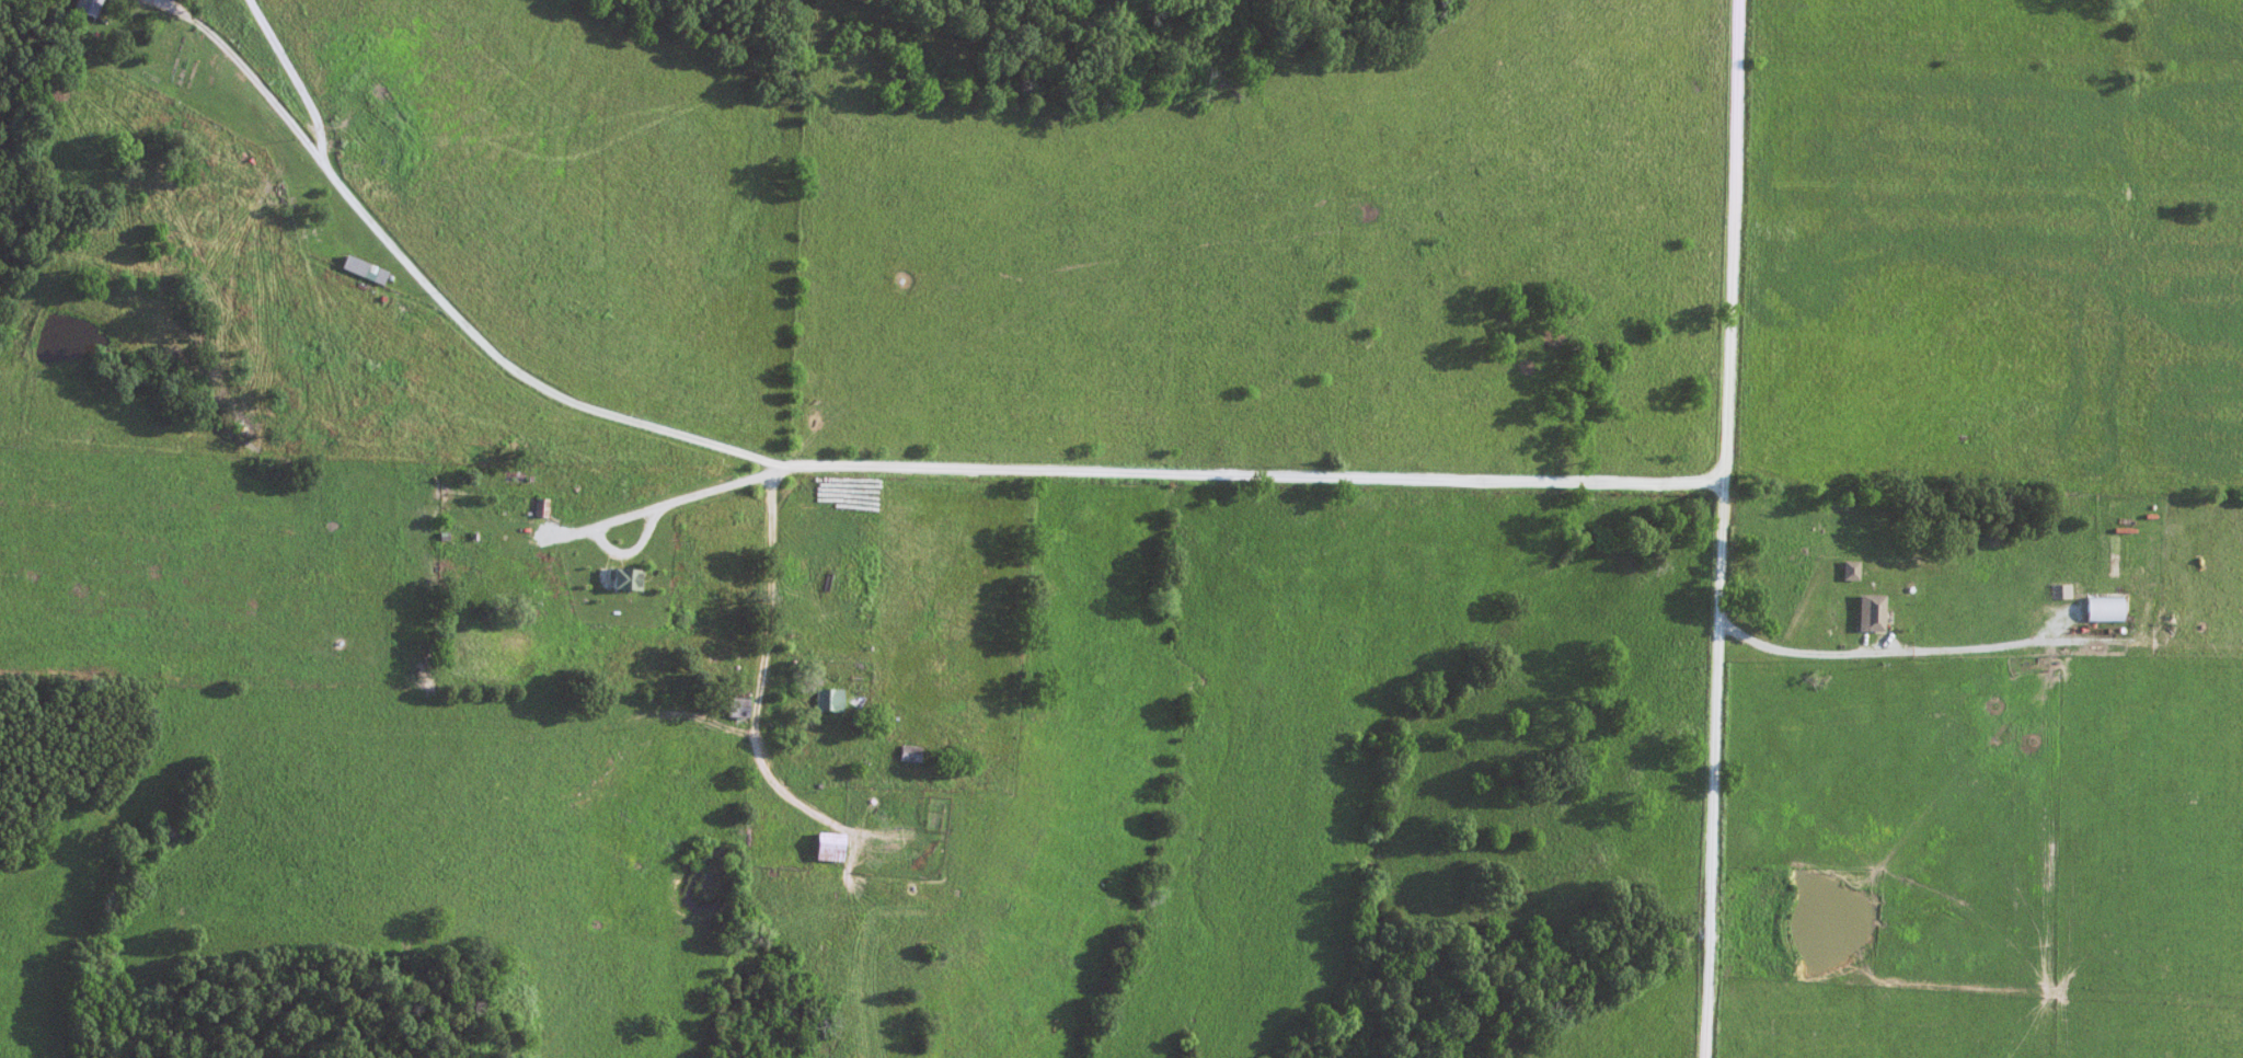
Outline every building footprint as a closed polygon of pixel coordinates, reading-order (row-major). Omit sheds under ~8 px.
[(99,20),(106,0),(81,0),(77,12),(99,20)] [(393,272),(349,255),(343,270),(387,287),(393,272)] [(537,517),(551,517),(551,499),(537,499),(537,517)] [(1861,630),(1886,630),(1886,594),(1861,594),(1861,630)] [(848,689),(818,689),(818,712),(848,712),(848,689)] [(924,762),(924,746),(902,746),(902,762),(924,762)] [(846,861),(846,834),(820,834),(820,861),(846,861)]
